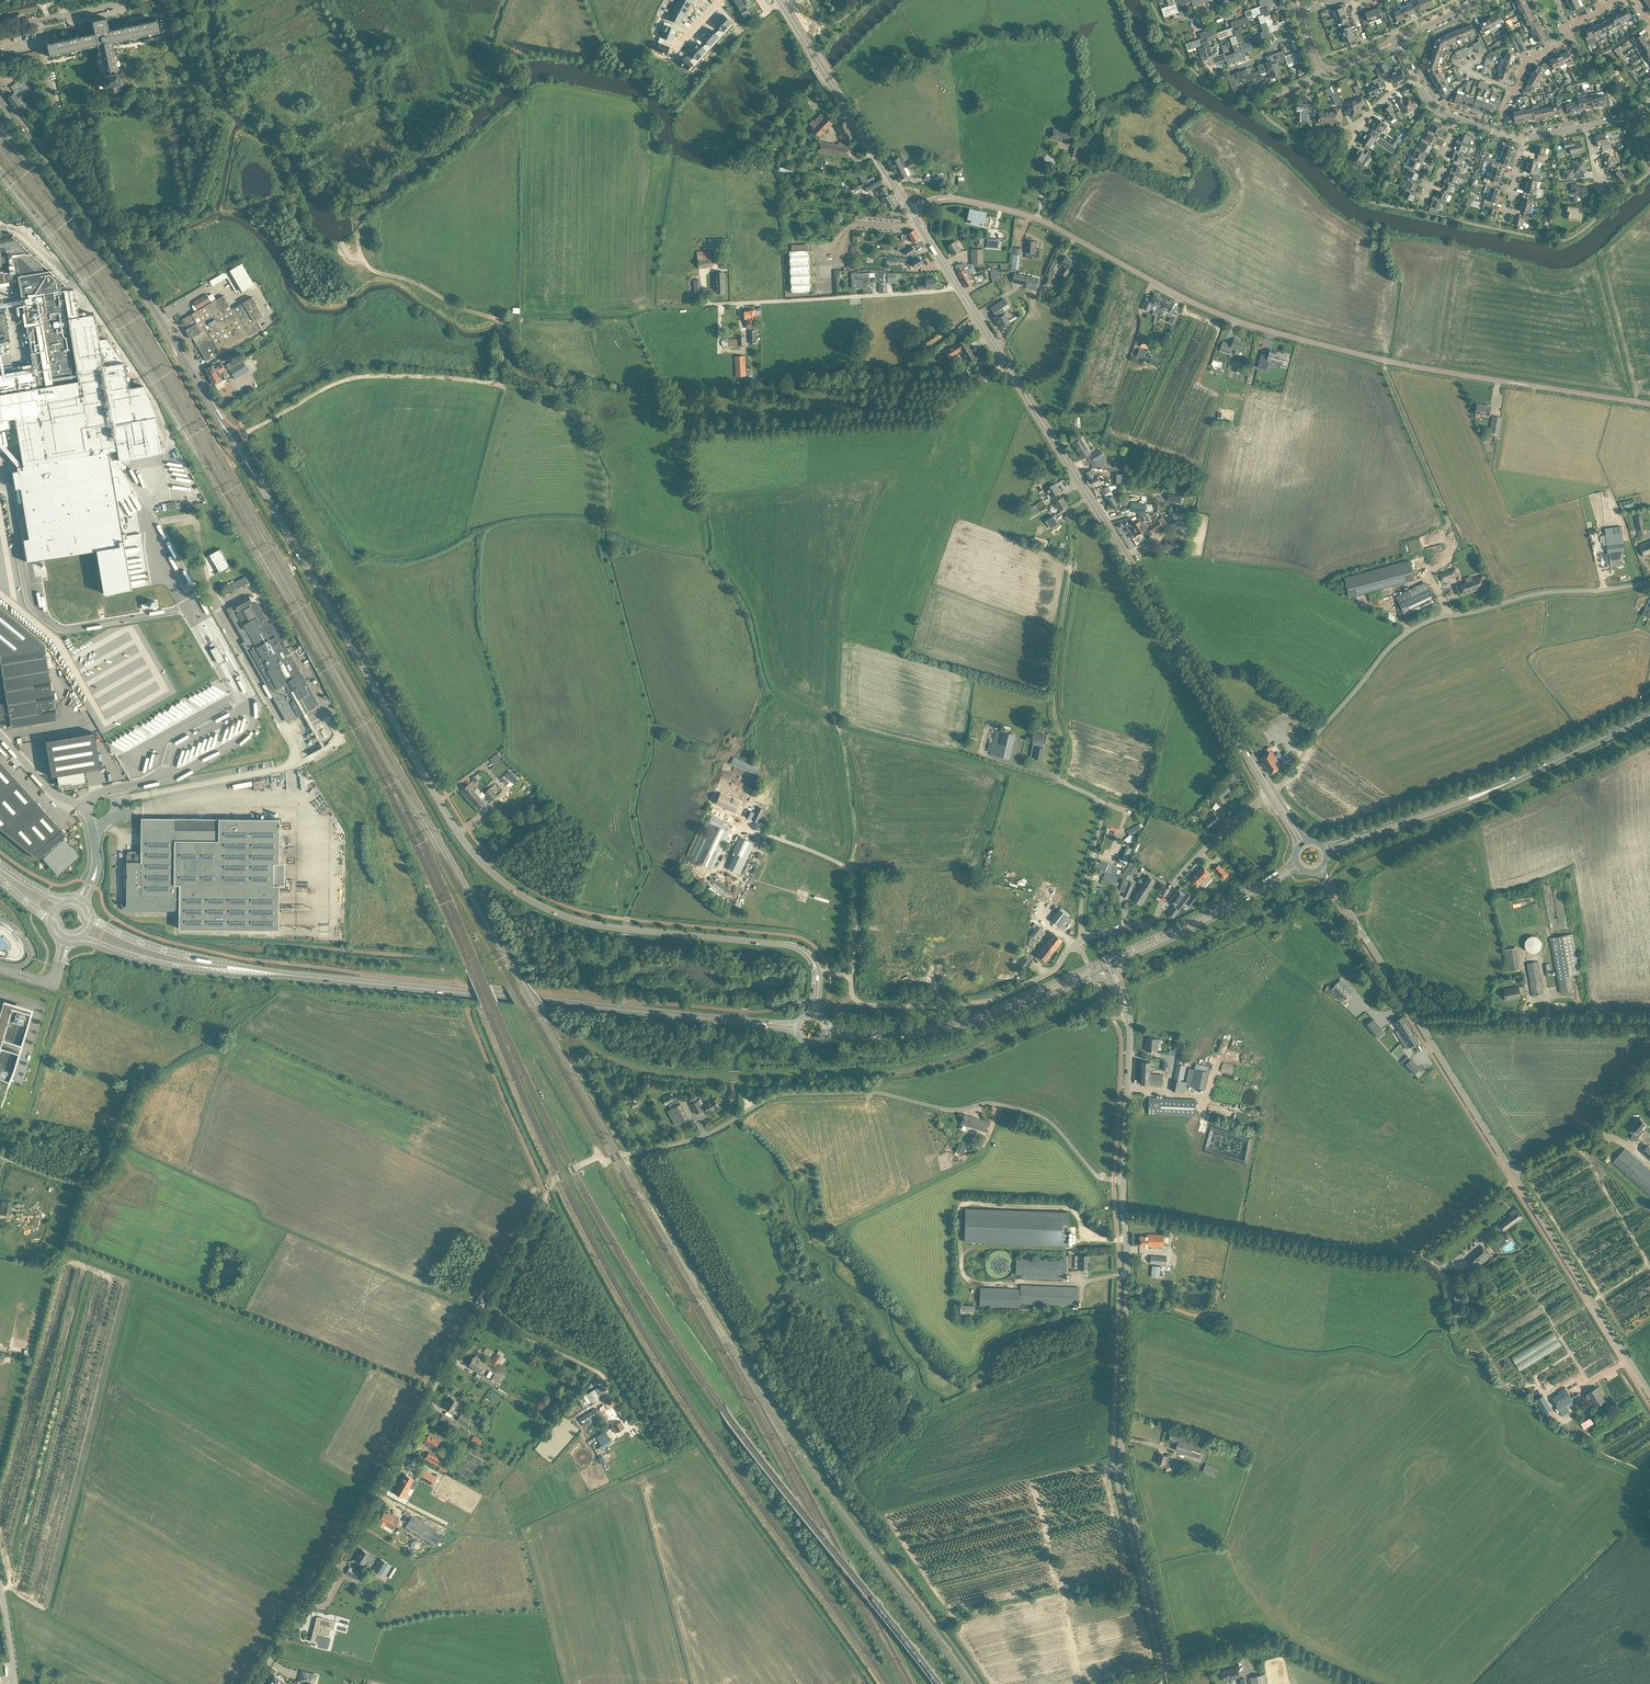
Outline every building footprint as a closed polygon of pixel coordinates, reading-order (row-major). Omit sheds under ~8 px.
[(2,7),(3,12),(5,17),(37,11),(35,0),(25,2),(25,0),(21,1),(21,3),(14,5),(14,2),(10,3),(10,5),(2,7)] [(744,17),(750,13),(745,6),(751,3),(749,0),(734,0),(744,16),(744,17)] [(1177,7),(1176,7),(1174,0),(1168,0),(1170,5),(1162,8),(1165,17),(1173,14),(1173,13),(1178,12),(1179,12),(1177,7)] [(1277,1),(1277,0),(1262,0),(1259,1),(1261,6),(1265,17),(1270,15),(1268,7),(1273,5),(1272,3),(1277,1)] [(1415,13),(1422,11),(1418,0),(1418,2),(1412,4),(1415,13)] [(1427,7),(1425,0),(1418,0),(1422,11),(1422,9),(1427,7)] [(1578,1),(1569,5),(1572,11),(1579,8),(1581,7),(1578,1)] [(678,3),(675,8),(685,13),(687,8),(678,3)] [(1336,17),(1346,14),(1344,7),(1346,7),(1345,3),(1335,6),(1336,10),(1334,10),(1336,17)] [(1522,13),(1532,9),(1530,6),(1529,7),(1527,3),(1519,8),(1522,13)] [(1386,16),(1384,11),(1382,4),(1378,6),(1379,8),(1372,10),(1375,20),(1386,16)] [(1410,15),(1415,13),(1412,4),(1406,6),(1407,7),(1406,7),(1409,17),(1410,17),(1410,15)] [(1266,22),(1265,17),(1261,6),(1256,8),(1245,12),(1247,17),(1247,18),(1252,16),(1253,18),(1258,16),(1261,24),(1266,22)] [(1394,11),(1388,13),(1389,16),(1395,14),(1397,19),(1397,21),(1403,19),(1400,10),(1399,7),(1393,9),(1394,11)] [(1406,7),(1400,10),(1403,19),(1409,17),(1406,7)] [(675,8),(672,13),(682,18),(685,13),(675,8)] [(1525,19),(1533,15),(1531,12),(1533,11),(1532,9),(1522,13),(1525,19)] [(1622,10),(1622,11),(1628,22),(1633,20),(1632,19),(1636,17),(1633,11),(1630,12),(1628,9),(1626,11),(1625,9),(1622,10)] [(1369,22),(1375,20),(1372,10),(1366,12),(1365,10),(1361,12),(1364,19),(1367,18),(1369,22)] [(1618,14),(1617,15),(1623,27),(1629,24),(1628,22),(1622,11),(1619,12),(1620,13),(1618,14)] [(672,13),(670,19),(679,24),(682,18),(672,13)] [(1501,26),(1505,24),(1503,19),(1501,21),(1497,13),(1491,16),(1497,28),(1501,27),(1501,26)] [(1346,14),(1336,17),(1339,24),(1341,23),(1342,26),(1348,24),(1347,21),(1349,21),(1346,14)] [(1614,14),(1611,16),(1618,29),(1619,29),(1620,29),(1621,29),(1623,28),(1623,27),(1617,15),(1615,16),(1614,14)] [(723,15),(719,19),(727,27),(731,23),(733,24),(736,22),(730,17),(728,19),(723,15)] [(1286,27),(1284,21),(1279,23),(1278,20),(1273,22),(1270,15),(1265,17),(1266,22),(1270,33),(1272,38),(1270,32),(1275,30),(1275,31),(1286,27)] [(1536,17),(1534,18),(1533,15),(1525,19),(1521,21),(1524,27),(1538,20),(1537,20),(1536,17)] [(1486,20),(1485,20),(1490,29),(1492,33),(1498,30),(1497,28),(1491,16),(1489,17),(1489,19),(1486,20)] [(1609,19),(1607,20),(1613,32),(1618,29),(1611,16),(1608,17),(1609,19)] [(108,30),(106,17),(90,20),(93,33),(45,43),(48,56),(70,51),(70,54),(75,53),(74,50),(96,46),(96,49),(95,49),(96,53),(101,77),(96,77),(99,88),(102,88),(103,91),(106,91),(107,94),(120,91),(120,88),(123,87),(122,83),(125,83),(123,72),(119,73),(114,49),(112,49),(111,43),(132,38),(133,41),(137,40),(137,37),(159,33),(156,20),(108,30)] [(1249,23),(1247,18),(1247,17),(1236,20),(1236,21),(1231,23),(1231,22),(1233,28),(1237,38),(1243,36),(1239,26),(1249,23)] [(719,19),(715,24),(720,28),(717,31),(723,36),(725,33),(723,31),(727,27),(719,19)] [(1484,31),(1490,29),(1485,20),(1482,22),(1482,21),(1479,22),(1480,25),(1478,26),(1482,35),(1485,33),(1484,31)] [(1538,20),(1524,27),(1525,26),(1528,32),(1529,31),(1532,30),(1541,26),(1538,20)] [(1610,34),(1613,32),(1607,20),(1604,21),(1603,20),(1601,21),(1608,35),(1610,34)] [(664,21),(663,25),(666,26),(664,31),(674,35),(676,29),(670,27),(671,24),(664,21)] [(1608,35),(1601,21),(1598,22),(1598,24),(1596,25),(1601,34),(1606,31),(1608,35)] [(1272,38),(1270,33),(1266,22),(1261,24),(1263,31),(1261,32),(1262,35),(1254,37),(1256,43),(1267,40),(1267,39),(1272,37),(1272,38)] [(1343,29),(1341,30),(1343,36),(1343,37),(1353,33),(1351,26),(1349,27),(1348,24),(1342,26),(1343,29)] [(1475,33),(1473,28),(1471,24),(1465,27),(1469,36),(1475,33)] [(1601,34),(1596,25),(1594,26),(1593,25),(1590,26),(1595,37),(1597,40),(1599,40),(1599,39),(1602,37),(1600,34),(1601,34)] [(1535,36),(1543,32),(1541,26),(1532,30),(1535,36)] [(1587,33),(1584,35),(1589,45),(1593,43),(1593,42),(1595,40),(1596,41),(1597,41),(1595,37),(1590,26),(1587,27),(1588,29),(1585,30),(1587,33)] [(1463,39),(1469,36),(1465,27),(1461,29),(1461,28),(1458,29),(1463,39)] [(1218,34),(1217,33),(1215,28),(1205,31),(1205,32),(1200,34),(1200,33),(1199,33),(1201,39),(1205,49),(1211,47),(1208,39),(1214,37),(1213,35),(1218,34)] [(1238,43),(1237,38),(1233,28),(1228,30),(1228,29),(1217,33),(1218,34),(1219,39),(1229,36),(1233,46),(1238,43)] [(710,29),(706,33),(714,41),(718,37),(720,38),(723,36),(717,31),(715,33),(710,29)] [(1464,41),(1463,39),(1458,29),(1455,31),(1454,30),(1452,31),(1457,41),(1458,44),(1464,41)] [(660,36),(659,40),(664,42),(666,39),(672,41),(674,35),(664,31),(661,37),(660,36)] [(1451,44),(1457,41),(1452,31),(1450,32),(1450,33),(1447,35),(1451,44)] [(1535,36),(1532,38),(1535,44),(1546,38),(1544,32),(1543,32),(1535,36)] [(706,33),(702,38),(707,42),(704,45),(710,50),(712,47),(710,45),(714,41),(706,33)] [(1351,45),(1358,42),(1357,39),(1355,40),(1353,33),(1343,37),(1346,43),(1350,42),(1351,45)] [(1445,46),(1451,44),(1447,35),(1441,38),(1445,46)] [(1637,46),(1646,40),(1644,37),(1642,37),(1641,35),(1638,37),(1636,35),(1631,38),(1637,46)] [(1250,42),(1245,43),(1243,36),(1237,38),(1238,43),(1242,54),(1242,53),(1247,52),(1248,52),(1258,48),(1256,43),(1251,45),(1250,42)] [(1444,49),(1445,46),(1441,38),(1437,40),(1436,40),(1444,49)] [(1208,59),(1205,49),(1201,39),(1196,41),(1196,40),(1185,44),(1188,50),(1193,48),(1196,47),(1199,50),(1201,56),(1203,61),(1208,59)] [(659,44),(656,50),(667,54),(669,47),(663,45),(664,42),(659,40),(657,43),(659,44)] [(1443,51),(1444,49),(1436,40),(1436,43),(1434,42),(1434,44),(1435,45),(1434,48),(1446,52),(1443,51)] [(1638,52),(1648,45),(1646,43),(1647,42),(1646,40),(1637,46),(1634,48),(1638,52)] [(1479,41),(1473,44),(1476,51),(1483,48),(1481,45),(1480,43),(1479,41)] [(1490,51),(1498,47),(1496,42),(1494,43),(1494,45),(1488,48),(1490,51)] [(697,43),(693,47),(701,55),(705,51),(707,52),(710,50),(704,45),(702,47),(697,43)] [(1244,59),(1242,54),(1238,43),(1233,46),(1235,52),(1233,53),(1234,56),(1226,59),(1226,60),(1228,65),(1239,61),(1244,59)] [(1649,51),(1649,46),(1649,47),(1648,45),(1638,52),(1641,57),(1649,51)] [(1468,50),(1468,48),(1467,46),(1461,49),(1462,51),(1463,51),(1466,56),(1470,54),(1468,50)] [(693,47),(689,52),(694,56),(692,59),(697,64),(699,61),(697,59),(701,55),(693,47)] [(1219,52),(1213,54),(1211,47),(1205,49),(1208,59),(1211,65),(1216,63),(1226,60),(1226,59),(1224,54),(1220,55),(1219,52)] [(1620,58),(1624,55),(1618,47),(1616,49),(1614,50),(1620,58)] [(1443,58),(1446,52),(1434,48),(1433,51),(1431,51),(1430,54),(1441,58),(1441,57),(1443,58)] [(1461,58),(1466,56),(1463,51),(1462,51),(1461,49),(1455,52),(1457,56),(1459,54),(1461,58)] [(1286,59),(1285,56),(1283,51),(1275,54),(1270,56),(1270,55),(1269,56),(1271,61),(1275,72),(1278,70),(1280,70),(1281,70),(1281,69),(1280,69),(1278,62),(1286,59)] [(1298,69),(1304,67),(1299,51),(1298,51),(1299,51),(1293,53),(1285,56),(1286,59),(1288,64),(1293,63),(1296,61),(1298,69)] [(1516,55),(1507,52),(1503,51),(1501,57),(1502,58),(1505,59),(1514,62),(1516,55)] [(1574,63),(1572,60),(1568,51),(1562,54),(1568,66),(1574,63)] [(1649,58),(1649,51),(1641,57),(1641,58),(1644,62),(1649,58)] [(1439,64),(1441,58),(1430,54),(1430,56),(1431,56),(1429,61),(1439,64)] [(1568,66),(1562,54),(1556,57),(1561,66),(1566,63),(1568,66)] [(684,57),(680,62),(688,69),(692,65),(694,66),(697,64),(692,59),(689,61),(684,57)] [(1560,66),(1561,66),(1556,57),(1550,60),(1554,69),(1557,67),(1559,71),(1562,70),(1560,66)] [(1505,59),(1503,65),(1512,68),(1514,62),(1505,59)] [(1277,77),(1275,72),(1271,61),(1266,63),(1257,66),(1259,71),(1261,74),(1268,71),(1271,78),(1271,79),(1277,77),(1277,78),(1277,77)] [(1538,65),(1534,71),(1543,76),(1546,78),(1548,75),(1544,73),(1546,70),(1546,69),(1550,68),(1547,61),(1542,64),(1541,67),(1538,65)] [(1378,67),(1381,74),(1389,71),(1385,63),(1378,67)] [(1503,65),(1500,71),(1509,74),(1512,68),(1503,65)] [(1400,67),(1388,73),(1393,83),(1405,78),(1400,67)] [(1432,78),(1441,73),(1438,68),(1429,72),(1432,78)] [(1239,79),(1246,76),(1244,70),(1228,76),(1230,81),(1233,92),(1240,90),(1238,85),(1241,84),(1239,79)] [(1261,74),(1259,71),(1251,74),(1246,76),(1244,70),(1246,76),(1251,92),(1257,89),(1254,82),(1262,79),(1261,74)] [(1507,81),(1509,74),(1500,71),(1499,76),(1496,76),(1495,80),(1502,82),(1503,79),(1507,81)] [(1539,81),(1543,76),(1534,71),(1531,76),(1539,81)] [(1435,84),(1448,77),(1443,79),(1441,73),(1432,78),(1435,84)] [(1526,88),(1526,89),(1531,88),(1534,90),(1536,87),(1538,84),(1540,85),(1541,83),(1539,82),(1539,81),(1531,76),(1531,77),(1530,79),(1527,82),(1528,83),(1527,86),(1526,86),(1526,87),(1526,88)] [(1383,83),(1380,77),(1373,81),(1374,84),(1366,88),(1368,93),(1369,92),(1372,97),(1383,91),(1379,85),(1383,83)] [(1448,77),(1435,84),(1436,86),(1437,86),(1439,89),(1450,84),(1449,82),(1448,83),(1448,82),(1448,78),(1448,77)] [(11,95),(7,98),(11,103),(29,89),(21,78),(19,80),(10,86),(15,92),(18,89),(20,91),(15,95),(13,93),(11,95)] [(1488,83),(1485,82),(1482,81),(1480,88),(1486,90),(1488,83)] [(1450,91),(1449,88),(1450,87),(1450,88),(1450,89),(1451,89),(1452,90),(1453,89),(1454,89),(1454,88),(1454,87),(1454,86),(1452,83),(1450,84),(1439,89),(1442,95),(1444,99),(1451,94),(1450,91)] [(29,89),(11,103),(15,108),(19,105),(22,103),(19,101),(24,97),(27,95),(28,96),(25,98),(37,113),(42,109),(36,100),(33,97),(34,96),(29,89)] [(473,96),(469,91),(458,97),(462,103),(473,96)] [(1335,92),(1331,94),(1336,106),(1337,106),(1340,106),(1341,105),(1335,92)] [(1467,107),(1471,94),(1471,93),(1468,92),(1467,94),(1465,93),(1464,96),(1461,104),(1467,107)] [(1599,96),(1601,106),(1602,106),(1603,107),(1610,106),(1609,97),(1607,97),(1606,92),(1603,93),(1604,95),(1599,96)] [(1451,97),(1449,102),(1454,103),(1454,102),(1461,104),(1464,96),(1457,93),(1456,96),(1452,95),(1451,97)] [(1599,96),(1598,96),(1597,93),(1592,94),(1594,107),(1601,106),(1599,96)] [(1476,100),(1472,99),(1474,95),(1471,94),(1467,107),(1473,109),(1476,100)] [(1588,108),(1594,107),(1592,94),(1585,95),(1588,108)] [(1581,110),(1588,108),(1585,95),(1579,96),(1581,110)] [(1581,110),(1579,96),(1578,97),(1579,100),(1579,102),(1573,103),(1575,113),(1577,113),(1578,114),(1580,114),(1580,112),(1581,112),(1581,110)] [(1365,105),(1360,97),(1345,104),(1351,116),(1362,111),(1360,108),(1365,105)] [(1407,114),(1412,110),(1417,107),(1409,97),(1404,102),(1400,97),(1396,100),(1402,108),(1407,114)] [(1480,110),(1484,98),(1483,98),(1483,100),(1476,98),(1476,100),(1473,109),(1475,110),(1476,108),(1480,110)] [(1489,103),(1485,101),(1486,99),(1484,98),(1480,110),(1483,111),(1483,112),(1485,113),(1489,103)] [(1489,103),(1485,113),(1486,113),(1492,115),(1493,111),(1494,108),(1497,110),(1501,99),(1496,98),(1495,101),(1490,100),(1489,103)] [(1564,112),(1563,105),(1561,99),(1558,100),(1557,106),(1553,107),(1555,117),(1561,116),(1561,113),(1564,112)] [(1566,101),(1563,101),(1564,105),(1566,105),(1567,110),(1567,112),(1568,115),(1574,113),(1575,113),(1573,103),(1572,103),(1568,104),(1566,101)] [(1309,112),(1309,107),(1309,104),(1300,104),(1300,106),(1300,112),(1300,122),(1309,122),(1309,112)] [(1539,105),(1532,106),(1533,108),(1533,111),(1535,121),(1541,120),(1539,109),(1539,105)] [(1404,117),(1402,115),(1399,111),(1396,113),(1390,106),(1383,111),(1390,121),(1395,117),(1398,121),(1404,117)] [(1527,110),(1526,110),(1526,107),(1523,108),(1523,110),(1520,111),(1522,121),(1529,120),(1527,110)] [(1548,118),(1555,117),(1553,107),(1546,108),(1548,118)] [(1332,121),(1341,121),(1341,109),(1334,108),(1334,112),(1325,112),(1325,111),(1319,111),(1319,122),(1331,122),(1332,122),(1332,121)] [(1535,121),(1533,111),(1533,108),(1527,110),(1529,120),(1534,119),(1535,121)] [(1547,118),(1548,118),(1546,108),(1539,109),(1541,120),(1545,119),(1545,120),(1548,120),(1547,118)] [(1511,110),(1507,120),(1515,119),(1515,122),(1522,121),(1520,111),(1514,112),(1514,110),(1513,110),(1511,110)] [(819,137),(829,127),(832,123),(825,116),(812,130),(819,137)] [(1375,122),(1372,127),(1373,128),(1380,133),(1382,131),(1381,130),(1385,124),(1381,121),(1377,117),(1374,122),(1375,122)] [(1428,130),(1435,133),(1436,133),(1441,136),(1444,129),(1437,126),(1439,123),(1432,119),(1430,123),(1434,125),(1431,131),(1429,130),(1428,130)] [(856,137),(846,120),(836,126),(847,143),(856,137)] [(1052,133),(1051,138),(1069,144),(1069,141),(1072,134),(1054,128),(1052,133)] [(1434,136),(1435,133),(1428,130),(1427,133),(1425,135),(1427,136),(1425,139),(1429,141),(1435,144),(1438,138),(1434,136)] [(1473,138),(1474,134),(1467,132),(1465,135),(1460,133),(1457,139),(1463,141),(1468,143),(1470,137),(1473,138)] [(1363,137),(1360,141),(1365,144),(1369,147),(1373,141),(1374,142),(1376,140),(1377,139),(1376,139),(1369,134),(1368,133),(1364,137),(1363,137)] [(1604,151),(1611,148),(1610,143),(1608,143),(1607,138),(1605,138),(1605,134),(1596,135),(1598,146),(1603,145),(1604,151)] [(1377,139),(1376,140),(1393,152),(1395,148),(1378,136),(1376,139),(1377,139)] [(1429,141),(1425,139),(1422,138),(1420,141),(1421,142),(1419,148),(1421,149),(1421,148),(1429,152),(1432,146),(1428,144),(1429,141)] [(1572,154),(1578,153),(1583,152),(1581,143),(1574,144),(1574,140),(1564,142),(1565,148),(1570,147),(1572,154)] [(1472,144),(1468,143),(1463,141),(1462,145),(1456,142),(1454,149),(1461,152),(1461,151),(1464,153),(1465,152),(1467,146),(1471,148),(1472,144)] [(841,143),(841,146),(819,142),(817,152),(849,158),(850,147),(846,146),(846,144),(841,143)] [(1513,153),(1514,149),(1511,147),(1512,144),(1510,143),(1506,142),(1505,145),(1502,144),(1500,149),(1498,155),(1511,159),(1513,153)] [(1419,148),(1414,145),(1412,149),(1415,150),(1412,156),(1420,159),(1424,161),(1427,155),(1420,151),(1421,149),(1419,148)] [(1547,154),(1545,153),(1546,148),(1536,146),(1534,153),(1540,155),(1539,158),(1546,159),(1547,154)] [(1072,147),(1069,156),(1076,158),(1079,149),(1072,147)] [(1352,159),(1360,164),(1366,154),(1358,150),(1356,153),(1355,155),(1352,159)] [(1612,157),(1611,154),(1609,150),(1603,153),(1605,156),(1602,157),(1602,158),(1601,158),(1603,162),(1604,162),(1605,162),(1606,163),(1605,163),(1607,169),(1610,167),(1610,168),(1611,167),(1615,165),(1618,164),(1616,160),(1613,161),(1611,158),(1612,157)] [(1469,154),(1465,152),(1464,153),(1461,151),(1461,152),(1460,155),(1454,153),(1452,159),(1460,162),(1462,163),(1466,164),(1468,158),(1467,158),(1469,154)] [(1420,159),(1412,156),(1409,154),(1409,156),(1405,164),(1409,166),(1409,165),(1416,169),(1419,170),(1422,164),(1418,162),(1420,159)] [(1511,159),(1498,155),(1497,154),(1495,159),(1492,158),(1490,163),(1493,163),(1499,165),(1500,162),(1509,165),(1511,159)] [(894,167),(904,163),(903,161),(905,160),(903,156),(898,158),(891,161),(894,167)] [(1529,158),(1527,165),(1537,167),(1539,161),(1538,161),(1529,158)] [(1570,170),(1564,171),(1565,179),(1574,179),(1573,178),(1584,177),(1584,173),(1585,172),(1584,168),(1585,167),(1585,160),(1582,161),(1582,160),(1580,160),(1574,161),(1572,161),(1573,169),(1570,170)] [(905,170),(904,168),(907,167),(908,169),(915,165),(912,161),(905,164),(904,163),(894,167),(897,173),(905,170)] [(1467,165),(1466,164),(1462,163),(1460,162),(1458,165),(1453,163),(1450,170),(1452,170),(1461,174),(1461,173),(1463,167),(1466,168),(1467,165)] [(1503,170),(1498,168),(1499,165),(1493,163),(1492,166),(1493,166),(1491,173),(1501,176),(1503,170)] [(1415,172),(1416,169),(1409,165),(1409,166),(1405,164),(1403,167),(1405,168),(1405,169),(1406,171),(1407,172),(1406,175),(1408,176),(1415,180),(1416,180),(1419,174),(1415,172)] [(1527,165),(1525,172),(1535,174),(1537,167),(1527,165)] [(1617,167),(1611,171),(1614,174),(1613,176),(1621,185),(1623,182),(1624,183),(1625,182),(1624,182),(1627,179),(1617,167)] [(908,176),(905,170),(897,173),(901,180),(908,176)] [(1466,175),(1461,173),(1461,174),(1452,170),(1451,173),(1449,173),(1447,179),(1449,180),(1457,183),(1458,183),(1460,184),(1462,178),(1465,179),(1466,175)] [(1484,181),(1486,182),(1492,184),(1493,184),(1493,181),(1499,183),(1501,176),(1491,173),(1487,172),(1486,178),(1485,178),(1484,181)] [(1414,183),(1415,180),(1408,176),(1406,179),(1407,180),(1405,186),(1411,189),(1414,190),(1415,191),(1418,185),(1414,183)] [(872,189),(879,185),(884,183),(881,177),(875,180),(874,177),(868,180),(868,181),(852,190),(847,188),(845,191),(857,197),(862,199),(865,199),(871,198),(867,192),(872,189)] [(1540,182),(1540,178),(1534,177),(1533,180),(1528,179),(1526,185),(1537,187),(1538,181),(1540,182)] [(1455,193),(1458,183),(1457,183),(1449,180),(1448,183),(1444,182),(1442,188),(1445,190),(1452,192),(1455,193)] [(1486,182),(1485,185),(1488,186),(1487,188),(1490,189),(1489,193),(1499,196),(1501,190),(1492,187),(1492,184),(1486,182)] [(1583,197),(1584,200),(1588,199),(1587,187),(1579,187),(1579,184),(1572,184),(1573,190),(1576,190),(1576,196),(1583,195),(1583,197)] [(1405,186),(1404,185),(1402,189),(1405,190),(1403,196),(1413,201),(1416,195),(1412,193),(1414,190),(1411,189),(1405,186)] [(1537,188),(1537,187),(1526,185),(1525,192),(1530,193),(1529,196),(1536,198),(1539,198),(1540,193),(1539,193),(1540,189),(1537,188)] [(891,194),(886,186),(876,192),(878,196),(882,193),(884,197),(891,194)] [(1452,193),(1452,192),(1445,190),(1444,193),(1438,190),(1436,197),(1439,198),(1446,201),(1448,195),(1451,196),(1452,193)] [(1499,196),(1489,193),(1484,192),(1483,196),(1486,196),(1484,202),(1490,204),(1491,201),(1497,203),(1499,196)] [(888,211),(894,208),(898,206),(891,194),(884,197),(881,198),(883,202),(881,203),(883,206),(885,205),(888,211)] [(1535,202),(1536,198),(1529,196),(1528,199),(1523,198),(1521,204),(1532,207),(1533,203),(1535,202)] [(1447,201),(1446,201),(1439,198),(1438,201),(1432,199),(1430,206),(1443,211),(1447,201)] [(1489,207),(1490,204),(1484,202),(1482,208),(1487,210),(1486,214),(1496,217),(1498,210),(1489,207)] [(1530,213),(1532,207),(1521,204),(1520,211),(1525,212),(1525,215),(1531,216),(1532,214),(1530,213)] [(1579,206),(1574,206),(1567,205),(1566,211),(1569,211),(1568,219),(1581,221),(1582,213),(1578,212),(1578,210),(1579,210),(1579,206)] [(970,210),(969,214),(972,215),(971,220),(983,223),(982,226),(989,227),(991,217),(985,216),(986,214),(970,210)] [(1529,222),(1531,216),(1525,215),(1524,218),(1514,216),(1512,223),(1523,226),(1524,221),(1529,222)] [(902,240),(909,239),(910,239),(913,242),(919,238),(914,230),(908,234),(902,234),(902,240)] [(19,281),(20,290),(22,298),(33,368),(0,374),(0,420),(15,418),(20,450),(23,465),(16,467),(17,472),(12,472),(15,489),(20,488),(28,539),(22,540),(26,562),(96,550),(104,594),(131,589),(123,540),(126,540),(125,534),(122,534),(116,502),(134,492),(120,467),(125,465),(124,463),(123,458),(118,459),(116,444),(121,444),(118,423),(156,416),(144,387),(143,386),(128,388),(124,362),(106,339),(99,340),(95,314),(79,316),(74,289),(70,290),(69,286),(66,283),(67,278),(32,246),(29,249),(11,233),(0,235),(0,284),(19,281)] [(713,247),(726,246),(726,238),(713,239),(713,247)] [(987,247),(998,248),(999,240),(987,239),(987,247)] [(961,251),(955,241),(948,246),(954,255),(961,251)] [(1027,241),(1026,253),(1036,253),(1036,241),(1027,241)] [(810,286),(809,250),(808,244),(791,245),(792,251),(789,251),(791,293),(811,292),(810,286)] [(904,246),(904,245),(898,245),(898,250),(905,252),(907,255),(915,251),(912,246),(908,248),(907,246),(904,246)] [(972,249),(972,264),(983,264),(983,249),(972,249)] [(711,250),(697,252),(699,269),(713,267),(711,250)] [(1066,277),(1068,274),(1071,270),(1070,269),(1075,261),(1066,256),(1063,261),(1061,264),(1066,267),(1064,270),(1063,270),(1061,273),(1066,277)] [(886,257),(886,262),(908,263),(909,266),(912,269),(915,267),(915,268),(918,266),(923,263),(919,257),(915,260),(913,257),(908,260),(907,261),(905,257),(886,257)] [(254,285),(242,264),(228,272),(230,277),(228,278),(236,292),(239,291),(240,293),(254,285)] [(971,273),(972,273),(972,272),(971,272),(969,268),(963,270),(961,268),(957,270),(959,272),(958,272),(961,277),(967,274),(967,275),(970,274),(971,274),(971,273)] [(887,269),(874,270),(874,273),(874,276),(875,282),(879,282),(879,292),(887,292),(887,282),(887,273),(887,269)] [(716,276),(714,276),(714,281),(716,281),(716,284),(714,284),(714,290),(717,289),(717,293),(724,293),(724,272),(716,272),(716,276)] [(869,277),(869,273),(856,274),(856,272),(851,272),(851,276),(852,276),(852,283),(855,282),(856,288),(868,288),(868,282),(869,282),(869,277)] [(1015,273),(1013,282),(1026,285),(1026,288),(1037,290),(1039,279),(1015,273)] [(213,286),(226,278),(223,274),(210,281),(213,286)] [(971,278),(970,274),(967,275),(967,274),(961,277),(963,282),(966,287),(973,284),(974,286),(978,284),(974,277),(971,278)] [(1047,276),(1043,285),(1049,287),(1053,278),(1047,276)] [(917,290),(935,288),(935,277),(923,278),(923,284),(917,285),(917,290)] [(224,295),(212,302),(207,294),(198,299),(194,302),(198,310),(182,319),(207,361),(262,329),(257,320),(264,316),(253,297),(232,309),(224,295)] [(1146,299),(1142,307),(1146,309),(1150,301),(1152,303),(1158,305),(1155,313),(1158,314),(1156,318),(1157,319),(1158,315),(1165,300),(1154,295),(1153,297),(1148,294),(1146,299)] [(1005,299),(991,308),(994,312),(995,312),(997,315),(993,317),(999,327),(1005,323),(1006,325),(1010,322),(1003,312),(1004,311),(1002,307),(1008,303),(1005,299)] [(1157,319),(1156,320),(1159,322),(1164,310),(1170,313),(1172,314),(1171,317),(1168,322),(1173,324),(1176,316),(1172,314),(1174,309),(1172,308),(1174,304),(1165,300),(1158,315),(1157,319)] [(755,319),(755,315),(755,310),(744,310),(745,319),(746,319),(746,326),(752,326),(752,319),(755,319)] [(4,353),(2,342),(10,341),(5,312),(0,313),(0,354),(4,353)] [(959,329),(952,333),(955,338),(962,334),(959,329)] [(925,346),(937,339),(934,333),(922,340),(925,346)] [(976,356),(966,341),(965,339),(957,344),(961,350),(959,351),(961,354),(962,353),(967,361),(976,356)] [(1244,352),(1245,350),(1246,345),(1239,342),(1240,341),(1235,339),(1232,345),(1223,342),(1220,350),(1229,354),(1232,348),(1244,352)] [(949,357),(959,351),(961,350),(957,344),(945,351),(949,357)] [(1140,349),(1137,357),(1144,360),(1147,352),(1140,349)] [(1287,359),(1288,355),(1271,351),(1269,358),(1261,356),(1258,367),(1267,370),(1269,364),(1270,365),(1271,360),(1281,363),(1280,365),(1286,367),(1288,360),(1287,359)] [(229,360),(234,357),(231,353),(229,355),(222,359),(224,362),(229,360)] [(1151,355),(1149,360),(1157,363),(1158,362),(1159,359),(1151,355)] [(746,376),(745,356),(734,356),(736,376),(746,376)] [(1221,367),(1223,361),(1213,359),(1212,365),(1221,367)] [(223,371),(229,368),(234,365),(232,361),(227,364),(224,366),(209,376),(214,385),(223,380),(225,379),(224,375),(225,374),(223,371)] [(957,365),(954,361),(949,364),(953,371),(958,368),(956,365),(957,365)] [(224,366),(222,363),(215,367),(214,365),(205,370),(209,376),(224,366)] [(231,371),(230,371),(235,379),(248,370),(243,363),(241,364),(231,371)] [(1222,376),(1223,370),(1210,368),(1209,374),(1222,376)] [(1489,416),(1490,413),(1491,407),(1483,406),(1483,405),(1478,404),(1476,414),(1489,416)] [(1502,418),(1493,416),(1490,432),(1499,433),(1502,418)] [(1083,458),(1088,455),(1090,453),(1081,439),(1073,444),(1076,448),(1077,448),(1083,458)] [(1093,465),(1112,467),(1101,450),(1088,458),(1093,465)] [(1095,475),(1091,469),(1085,473),(1089,479),(1095,475)] [(1123,480),(1123,474),(1116,473),(1115,484),(1119,485),(1127,486),(1128,480),(1123,480)] [(1098,481),(1100,480),(1100,478),(1098,475),(1095,476),(1095,475),(1089,479),(1091,484),(1098,480),(1098,481)] [(1100,485),(1098,481),(1098,480),(1091,484),(1094,489),(1095,489),(1097,493),(1100,491),(1098,487),(1100,485)] [(1052,497),(1055,495),(1060,492),(1055,484),(1045,490),(1047,494),(1050,493),(1052,497)] [(1110,491),(1108,486),(1101,490),(1104,495),(1110,491)] [(1119,504),(1125,505),(1125,501),(1117,501),(1113,496),(1107,499),(1113,508),(1119,504)] [(1060,510),(1064,508),(1068,505),(1063,497),(1053,504),(1056,508),(1058,506),(1060,510)] [(1037,514),(1038,513),(1048,507),(1043,500),(1036,504),(1036,505),(1032,507),(1037,514)] [(1132,503),(1131,510),(1145,511),(1146,504),(1132,503)] [(1136,532),(1151,522),(1146,514),(1141,517),(1142,519),(1140,521),(1139,518),(1133,522),(1134,524),(1132,525),(1136,532)] [(1642,515),(1635,517),(1638,529),(1636,530),(1637,536),(1646,535),(1642,515)] [(1058,523),(1054,516),(1046,521),(1051,528),(1058,523)] [(1164,527),(1159,519),(1152,524),(1151,522),(1136,532),(1138,535),(1143,532),(1146,537),(1153,533),(1153,534),(1164,527)] [(1608,553),(1600,554),(1601,562),(1602,568),(1624,564),(1621,551),(1624,551),(1624,545),(1622,529),(1606,531),(1606,535),(1608,553)] [(1165,540),(1164,550),(1181,552),(1182,542),(1165,540)] [(1641,551),(1643,556),(1649,554),(1649,541),(1639,546),(1641,551)] [(230,566),(220,549),(210,555),(219,572),(230,566)] [(1409,560),(1345,577),(1349,592),(1413,575),(1409,560)] [(1455,569),(1439,575),(1441,581),(1457,576),(1455,569)] [(245,576),(239,579),(243,586),(249,583),(247,580),(245,576)] [(1467,582),(1460,584),(1463,594),(1474,590),(1475,591),(1486,587),(1482,576),(1471,580),(1471,581),(1467,583),(1467,582)] [(225,587),(225,588),(228,593),(235,589),(236,590),(239,588),(235,582),(230,585),(225,587)] [(1406,617),(1411,615),(1436,603),(1429,588),(1399,603),(1406,617)] [(290,721),(295,718),(319,704),(260,601),(254,604),(249,596),(235,604),(227,609),(245,641),(246,640),(286,711),(285,712),(290,721)] [(150,609),(159,608),(157,599),(148,600),(148,602),(141,603),(142,608),(149,607),(150,609)] [(45,647),(44,645),(0,608),(0,655),(45,647)] [(112,710),(106,711),(107,709),(140,703),(136,683),(134,682),(129,655),(121,650),(121,645),(119,648),(115,645),(117,643),(111,644),(111,641),(113,640),(109,638),(95,640),(96,647),(95,649),(98,651),(94,656),(90,657),(90,656),(85,664),(82,662),(83,664),(86,666),(96,719),(113,716),(113,713),(111,712),(112,710)] [(3,677),(7,702),(0,703),(0,721),(10,719),(11,727),(56,719),(45,647),(0,655),(0,677),(3,677)] [(218,647),(211,650),(219,664),(220,664),(225,661),(225,660),(218,647)] [(1009,759),(1010,753),(1015,732),(997,727),(990,754),(1009,759)] [(94,732),(45,740),(51,776),(57,775),(58,782),(59,782),(59,786),(72,784),(79,783),(84,782),(84,783),(86,783),(84,771),(100,768),(94,732)] [(1046,743),(1047,736),(1034,733),(1033,740),(1036,741),(1035,746),(1033,746),(1032,750),(1036,751),(1035,758),(1043,760),(1045,754),(1043,754),(1044,748),(1045,743),(1046,743)] [(114,741),(112,744),(125,751),(126,748),(114,741)] [(1267,753),(1261,758),(1271,774),(1282,767),(1269,747),(1265,749),(1267,753)] [(498,754),(490,759),(494,764),(502,759),(498,754)] [(759,768),(734,757),(732,762),(730,764),(755,775),(759,768)] [(118,760),(112,763),(116,770),(121,767),(118,760)] [(0,761),(0,828),(38,859),(43,854),(56,868),(62,863),(60,861),(65,856),(67,858),(73,853),(68,848),(70,847),(67,844),(66,845),(60,839),(66,834),(0,761)] [(717,788),(719,783),(725,763),(716,761),(709,786),(707,792),(713,793),(715,787),(717,788)] [(234,788),(252,785),(251,780),(233,784),(234,788)] [(469,783),(463,789),(482,810),(487,805),(481,799),(485,795),(491,801),(497,795),(491,788),(484,793),(482,791),(478,795),(474,791),(475,790),(469,783)] [(1227,785),(1218,792),(1222,797),(1230,789),(1227,785)] [(1215,792),(1211,796),(1219,804),(1223,801),(1215,792)] [(721,793),(716,803),(721,805),(726,807),(725,809),(726,810),(727,807),(729,808),(729,809),(736,812),(741,802),(721,793)] [(747,809),(744,816),(759,823),(765,809),(758,806),(755,812),(747,809)] [(1220,820),(1217,815),(1213,811),(1203,820),(1206,824),(1210,828),(1220,820)] [(126,905),(122,908),(124,910),(127,911),(129,912),(132,912),(132,910),(175,910),(175,909),(180,909),(180,929),(279,929),(280,884),(274,884),(274,863),(280,863),(280,819),(219,818),(219,840),(203,840),(203,825),(202,818),(176,818),(176,829),(142,828),(142,861),(127,861),(127,902),(126,902),(125,903),(125,904),(126,905)] [(1130,835),(1135,833),(1144,828),(1142,823),(1127,830),(1130,835)] [(713,868),(727,837),(730,832),(713,824),(696,860),(713,868)] [(740,874),(752,848),(754,843),(740,837),(733,852),(736,853),(729,869),(740,874)] [(1116,867),(1109,864),(1104,861),(1097,876),(1103,878),(1101,883),(1114,889),(1120,875),(1113,872),(1116,867)] [(1131,864),(1126,871),(1131,874),(1136,867),(1131,864)] [(1219,865),(1214,869),(1216,871),(1223,879),(1229,874),(1221,866),(1219,865)] [(1210,874),(1207,870),(1203,866),(1196,873),(1190,879),(1197,887),(1204,880),(1210,874)] [(1156,880),(1152,877),(1149,875),(1145,881),(1141,878),(1138,882),(1141,884),(1140,885),(1142,886),(1140,889),(1148,894),(1156,880)] [(1124,879),(1122,884),(1132,889),(1134,884),(1126,880),(1124,879)] [(1133,889),(1132,889),(1122,884),(1119,891),(1124,893),(1130,895),(1133,889)] [(1174,906),(1168,914),(1174,918),(1174,917),(1191,894),(1181,887),(1179,890),(1178,889),(1171,900),(1176,904),(1174,906)] [(1141,904),(1148,894),(1140,889),(1136,895),(1133,899),(1141,904)] [(1195,897),(1190,905),(1193,908),(1194,909),(1200,905),(1202,904),(1195,897)] [(882,899),(875,913),(891,921),(898,906),(882,899)] [(1069,916),(1064,913),(1060,909),(1051,920),(1060,927),(1069,916)] [(13,931),(11,929),(10,928),(9,928),(7,926),(5,924),(3,924),(2,923),(1,923),(0,922),(0,955),(8,956),(14,957),(16,957),(17,957),(18,957),(18,956),(19,956),(20,956),(20,955),(21,954),(22,954),(22,953),(22,952),(23,952),(23,951),(23,950),(23,949),(23,948),(23,947),(23,946),(23,945),(22,944),(16,936),(17,936),(13,931)] [(1043,930),(1037,925),(1030,934),(1036,939),(1043,930)] [(1062,940),(1058,937),(1054,933),(1040,950),(1037,954),(1045,961),(1062,940)] [(1572,991),(1571,985),(1569,975),(1579,973),(1572,934),(1550,938),(1559,987),(1560,993),(1572,991)] [(1526,951),(1541,952),(1542,937),(1527,936),(1526,951)] [(1507,972),(1520,969),(1517,947),(1503,950),(1507,972)] [(1544,993),(1543,987),(1538,961),(1527,963),(1531,987),(1532,993),(1532,994),(1533,994),(1533,995),(1544,993)] [(1331,990),(1343,1002),(1351,994),(1338,982),(1331,990)] [(1521,997),(1520,992),(1519,987),(1504,990),(1506,1000),(1521,997)] [(19,1051),(16,1050),(19,1043),(22,1044),(31,1013),(2,1004),(0,1011),(0,1101),(3,1102),(9,1082),(10,1083),(19,1051)] [(1399,1019),(1394,1021),(1400,1030),(1397,1032),(1400,1037),(1401,1037),(1403,1040),(1402,1041),(1414,1034),(1403,1016),(1399,1019)] [(1374,1019),(1366,1025),(1375,1035),(1382,1029),(1374,1019)] [(1407,1049),(1414,1045),(1419,1042),(1414,1034),(1402,1041),(1407,1049)] [(1158,1039),(1154,1039),(1149,1039),(1149,1046),(1147,1046),(1147,1051),(1157,1051),(1158,1039)] [(1405,1065),(1414,1074),(1421,1068),(1411,1059),(1405,1065)] [(1151,1062),(1147,1062),(1142,1061),(1141,1084),(1163,1085),(1164,1074),(1150,1073),(1151,1062)] [(1184,1093),(1186,1082),(1181,1081),(1182,1078),(1184,1078),(1186,1066),(1177,1064),(1172,1091),(1184,1093)] [(1198,1088),(1205,1089),(1209,1073),(1189,1068),(1185,1084),(1193,1086),(1192,1091),(1197,1092),(1198,1088)] [(1258,1098),(1257,1096),(1257,1094),(1256,1092),(1254,1090),(1252,1089),(1250,1088),(1248,1087),(1246,1087),(1244,1087),(1242,1088),(1240,1089),(1238,1091),(1237,1092),(1236,1094),(1235,1097),(1235,1099),(1236,1101),(1236,1103),(1237,1105),(1239,1106),(1241,1108),(1243,1109),(1245,1109),(1247,1109),(1249,1109),(1251,1108),(1253,1107),(1255,1106),(1256,1104),(1257,1102),(1257,1100),(1258,1098)] [(670,1108),(680,1103),(678,1098),(677,1097),(664,1104),(665,1106),(668,1105),(670,1108)] [(1198,1100),(1155,1098),(1149,1097),(1148,1114),(1197,1117),(1198,1100)] [(718,1107),(716,1102),(715,1100),(703,1106),(700,1100),(691,1104),(696,1114),(703,1110),(706,1108),(708,1112),(718,1107)] [(689,1118),(686,1113),(680,1103),(670,1108),(678,1123),(689,1118)] [(987,1132),(988,1128),(990,1122),(964,1114),(961,1124),(976,1129),(987,1132)] [(1640,1119),(1639,1118),(1630,1128),(1632,1129),(1630,1132),(1633,1134),(1631,1137),(1636,1142),(1639,1139),(1637,1137),(1639,1135),(1640,1136),(1643,1131),(1641,1130),(1646,1124),(1643,1121),(1644,1120),(1641,1118),(1640,1119)] [(1625,1148),(1612,1162),(1649,1195),(1649,1170),(1625,1148)] [(0,1212),(0,1214),(9,1215),(11,1201),(2,1200),(0,1212)] [(1515,1208),(1510,1213),(1511,1215),(1499,1224),(1504,1231),(1522,1218),(1515,1208)] [(1070,1246),(1071,1215),(1061,1214),(966,1209),(966,1243),(1070,1246)] [(1164,1244),(1164,1235),(1148,1234),(1148,1236),(1140,1236),(1140,1246),(1149,1246),(1164,1246),(1164,1244)] [(1512,1235),(1508,1238),(1510,1240),(1512,1239),(1517,1248),(1520,1246),(1512,1235)] [(1496,1246),(1494,1248),(1496,1251),(1507,1242),(1503,1237),(1495,1244),(1496,1246)] [(1482,1246),(1468,1259),(1471,1263),(1474,1266),(1488,1252),(1486,1250),(1482,1246)] [(1013,1265),(1013,1264),(1013,1262),(1012,1259),(1011,1257),(1010,1255),(1008,1253),(1006,1252),(1003,1251),(1000,1251),(999,1251),(995,1251),(993,1252),(991,1254),(989,1256),(988,1258),(986,1261),(986,1263),(986,1266),(986,1268),(988,1271),(989,1273),(991,1275),(993,1277),(996,1278),(999,1278),(1001,1278),(1004,1277),(1007,1276),(1009,1274),(1011,1273),(1012,1270),(1013,1267),(1013,1265)] [(1088,1255),(1083,1255),(1079,1255),(1079,1269),(1087,1269),(1087,1264),(1088,1264),(1088,1255)] [(1151,1256),(1150,1263),(1166,1265),(1167,1257),(1151,1256)] [(1016,1259),(1015,1274),(1021,1274),(1021,1277),(1066,1279),(1066,1261),(1016,1259)] [(1451,1290),(1450,1290),(1453,1307),(1455,1307),(1459,1306),(1460,1306),(1458,1295),(1456,1286),(1455,1280),(1450,1281),(1451,1290)] [(1078,1287),(1073,1287),(1022,1285),(1021,1289),(981,1288),(981,1307),(1020,1308),(1021,1303),(1077,1305),(1078,1287)] [(973,1315),(974,1305),(961,1305),(960,1314),(973,1315)] [(1454,1313),(1456,1319),(1463,1317),(1461,1311),(1454,1313)] [(1555,1332),(1511,1354),(1518,1368),(1562,1346),(1555,1332)] [(506,1359),(503,1357),(497,1353),(491,1363),(497,1367),(499,1363),(502,1365),(506,1359)] [(474,1357),(469,1365),(474,1368),(473,1369),(479,1372),(485,1362),(480,1359),(480,1358),(476,1356),(475,1358),(474,1357)] [(500,1377),(493,1373),(489,1380),(496,1384),(500,1377)] [(483,1376),(481,1380),(492,1388),(495,1383),(483,1376)] [(1600,1403),(1601,1402),(1604,1400),(1599,1393),(1601,1392),(1598,1387),(1584,1395),(1587,1400),(1590,1398),(1595,1406),(1600,1403)] [(594,1389),(586,1394),(592,1403),(599,1398),(594,1389)] [(1566,1389),(1552,1398),(1563,1415),(1570,1411),(1566,1405),(1573,1401),(1566,1389)] [(591,1402),(585,1393),(582,1395),(588,1404),(591,1402)] [(1552,1409),(1543,1395),(1536,1400),(1545,1413),(1552,1409)] [(447,1401),(443,1406),(454,1413),(457,1407),(459,1408),(462,1403),(455,1400),(451,1397),(448,1402),(447,1401)] [(596,1408),(579,1419),(582,1424),(599,1414),(596,1408)] [(612,1426),(621,1421),(613,1408),(605,1412),(610,1420),(608,1421),(612,1426)] [(442,1414),(439,1419),(451,1428),(455,1422),(442,1414)] [(461,1414),(457,1420),(467,1427),(467,1426),(469,1427),(471,1424),(469,1423),(471,1421),(461,1414)] [(1584,1428),(1594,1423),(1591,1417),(1581,1422),(1584,1428)] [(621,1421),(612,1426),(616,1433),(625,1427),(621,1421)] [(605,1431),(596,1436),(600,1443),(598,1444),(601,1449),(612,1442),(605,1431)] [(1176,1449),(1200,1457),(1204,1443),(1172,1433),(1169,1441),(1178,1444),(1176,1449)] [(429,1434),(425,1442),(430,1445),(429,1446),(434,1449),(439,1440),(429,1434)] [(474,1435),(471,1440),(479,1445),(482,1440),(474,1435)] [(443,1460),(434,1455),(429,1452),(425,1459),(447,1471),(450,1466),(443,1462),(443,1460)] [(1161,1453),(1157,1463),(1168,1467),(1172,1455),(1168,1454),(1167,1455),(1161,1453)] [(1183,1463),(1175,1460),(1173,1467),(1181,1470),(1183,1463)] [(1215,1478),(1219,1469),(1206,1463),(1202,1472),(1215,1478)] [(422,1470),(418,1476),(433,1485),(437,1478),(422,1470)] [(406,1474),(395,1493),(404,1498),(410,1488),(409,1487),(411,1484),(415,1486),(417,1481),(414,1479),(406,1474)] [(373,1479),(368,1477),(365,1475),(361,1482),(369,1486),(373,1479)] [(415,1501),(428,1508),(435,1496),(423,1490),(421,1494),(420,1494),(415,1501)] [(393,1529),(399,1519),(390,1514),(389,1515),(384,1512),(380,1520),(378,1524),(387,1529),(389,1526),(393,1529)] [(444,1535),(412,1516),(408,1513),(403,1520),(408,1523),(405,1527),(410,1530),(437,1546),(444,1535)] [(414,1537),(408,1545),(422,1553),(427,1545),(414,1537)] [(367,1559),(370,1554),(362,1549),(359,1554),(358,1554),(355,1559),(365,1565),(368,1560),(367,1559)] [(393,1565),(386,1561),(381,1559),(374,1570),(386,1577),(393,1565)] [(363,1575),(355,1570),(350,1567),(346,1573),(359,1581),(363,1575)] [(331,1636),(329,1635),(325,1634),(327,1627),(331,1628),(333,1629),(335,1621),(336,1621),(317,1616),(317,1617),(315,1624),(322,1626),(321,1633),(314,1631),(313,1635),(312,1641),(311,1641),(317,1643),(316,1646),(315,1645),(315,1646),(329,1649),(328,1649),(331,1636)] [(1246,1683),(1245,1678),(1240,1679),(1240,1677),(1238,1667),(1222,1671),(1224,1681),(1237,1678),(1238,1683),(1246,1683)] [(308,1673),(306,1682),(314,1683),(316,1675),(308,1673)] [(1266,1679),(1265,1673),(1250,1677),(1252,1683),(1267,1683),(1266,1679)]
